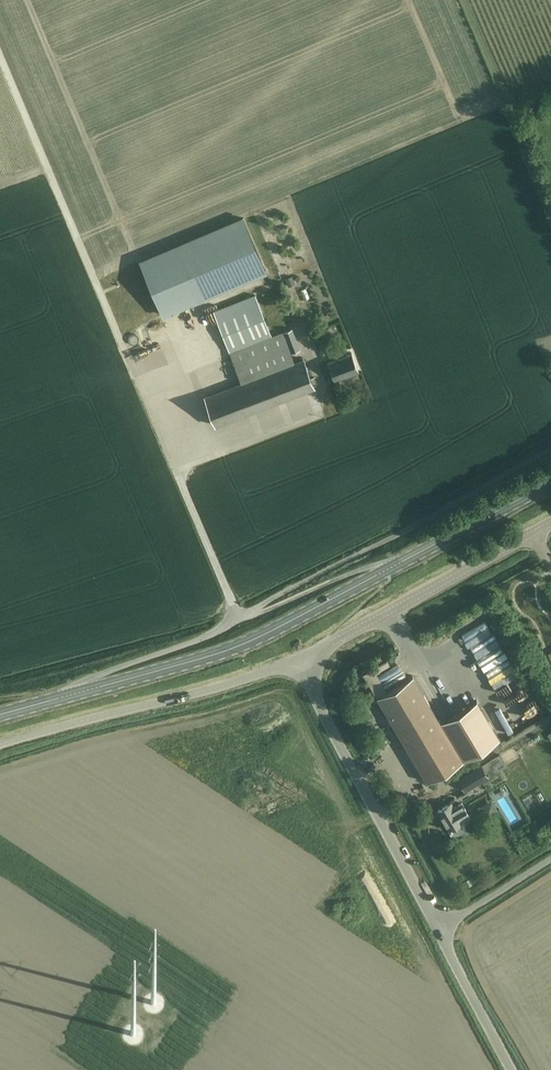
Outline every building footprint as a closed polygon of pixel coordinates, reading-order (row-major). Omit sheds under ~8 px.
[(244,218),(140,261),(162,314),(266,270),(244,218)] [(292,277),(286,280),(289,286),(295,283),(292,277)] [(314,387),(314,386),(318,384),(315,376),(311,378),(303,358),(295,362),(291,352),(300,348),(292,329),(272,337),(260,307),(265,305),(260,293),(256,295),(214,311),(241,382),(205,396),(216,425),(314,387)] [(334,380),(358,370),(352,352),(345,355),(344,353),(341,354),(341,353),(337,354),(338,358),(328,362),(334,380)] [(478,700),(441,722),(413,675),(377,696),(427,781),(463,760),(476,753),(483,748),(501,738),(478,700)] [(535,691),(514,703),(523,718),(543,706),(535,691)] [(483,748),(476,753),(478,756),(486,752),(483,748)] [(465,791),(487,777),(498,771),(492,759),(480,766),(480,764),(457,778),(465,791)] [(448,774),(434,782),(437,787),(451,778),(448,774)] [(444,806),(438,809),(443,819),(448,828),(449,828),(450,829),(450,828),(454,834),(465,828),(462,823),(470,819),(468,814),(469,814),(466,809),(463,803),(458,806),(454,808),(452,805),(450,802),(444,806)]
